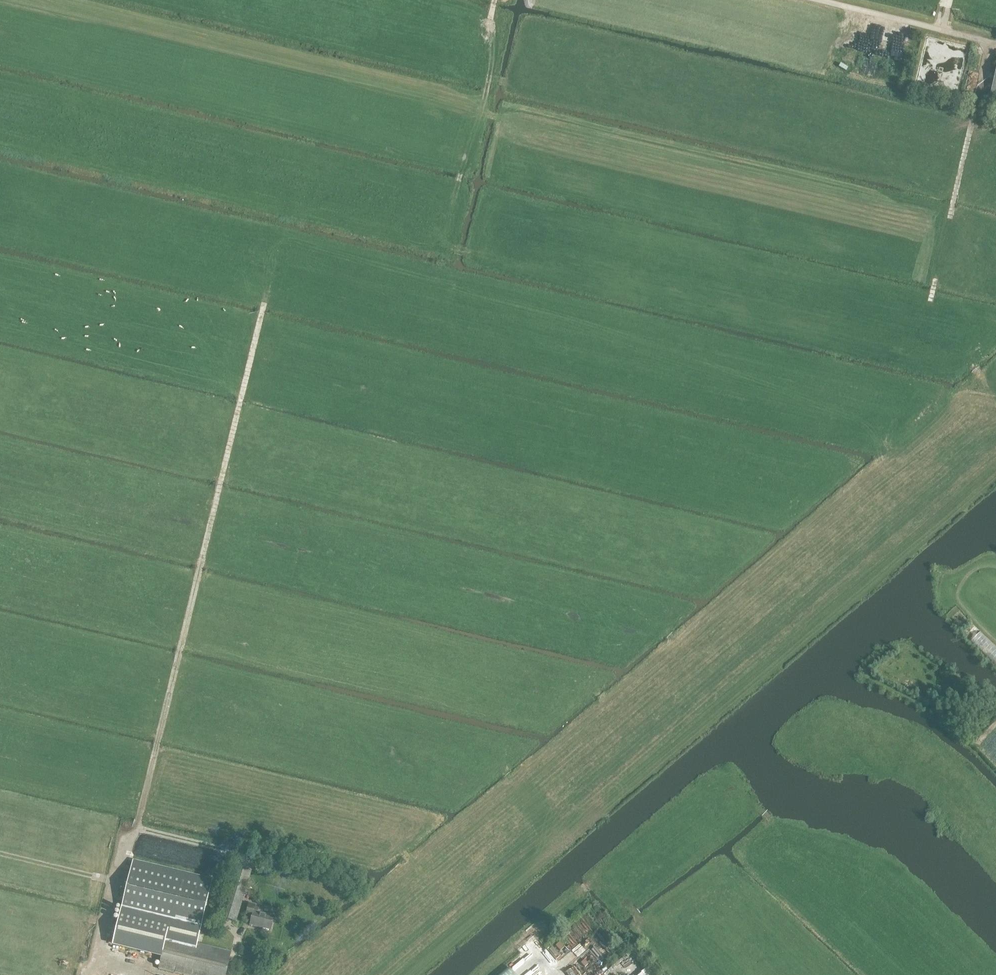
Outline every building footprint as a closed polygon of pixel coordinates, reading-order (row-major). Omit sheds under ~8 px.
[(222,919),(233,921),(238,923),(253,860),(237,856),(222,919)] [(120,914),(113,943),(162,955),(167,936),(197,944),(201,930),(212,881),(133,862),(132,865),(126,891),(125,896),(121,911),(120,914)] [(260,906),(256,905),(249,904),(246,917),(252,918),(250,925),(270,930),(274,916),(258,913),(260,906)] [(231,952),(197,944),(167,936),(162,955),(159,969),(184,974),(226,974),(231,952)]
